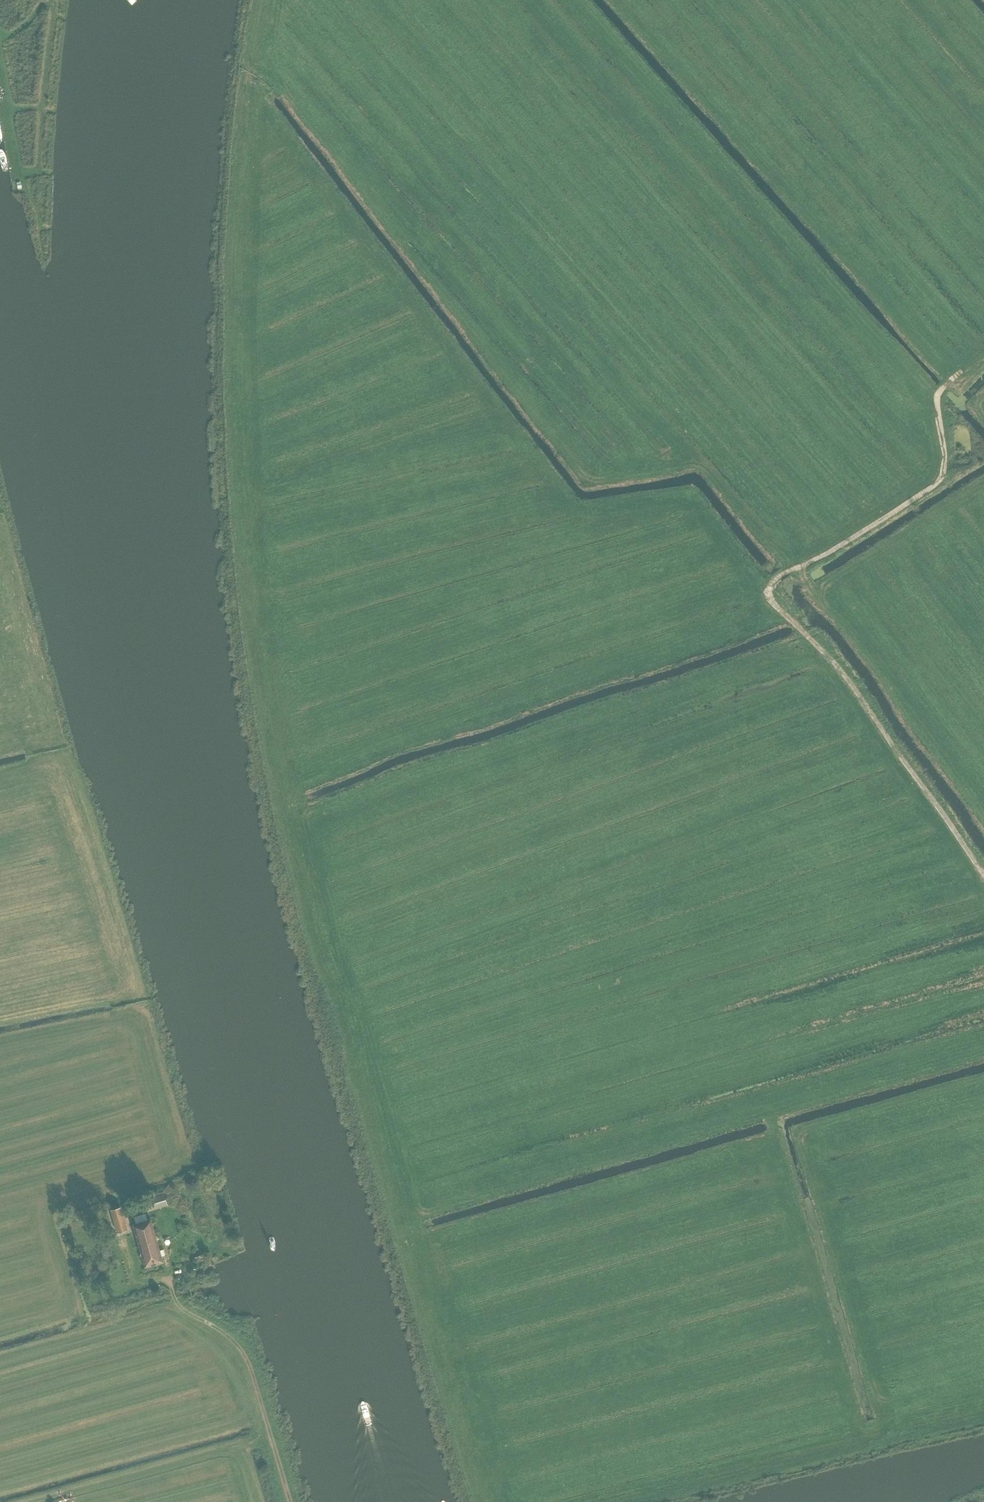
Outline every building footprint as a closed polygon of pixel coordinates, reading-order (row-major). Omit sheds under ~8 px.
[(144,1198),(148,1212),(168,1206),(164,1192),(144,1198)] [(117,1233),(127,1230),(121,1207),(110,1210),(117,1233)] [(133,1224),(145,1267),(163,1262),(151,1219),(133,1224)]
